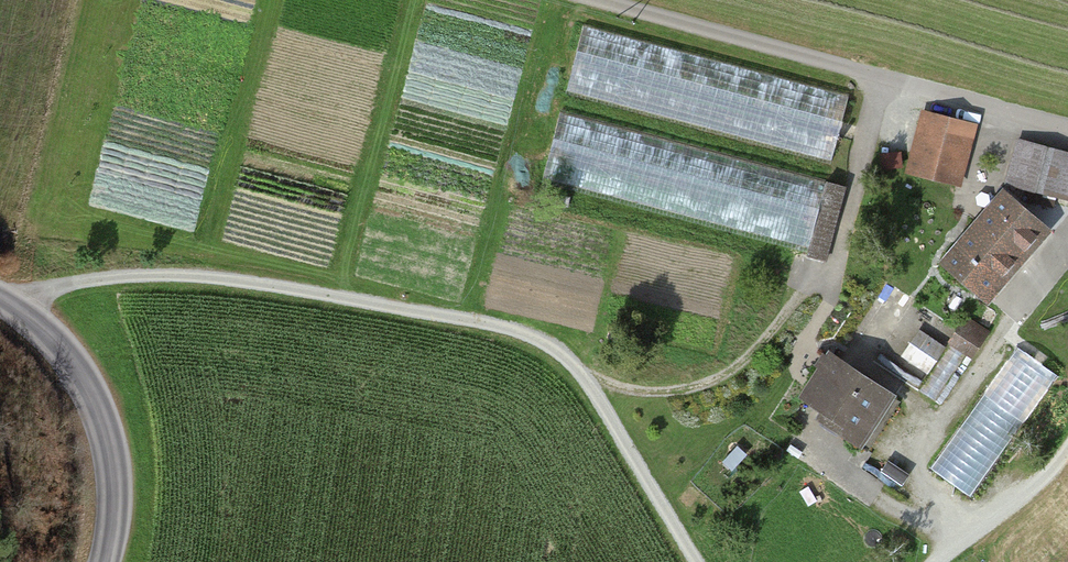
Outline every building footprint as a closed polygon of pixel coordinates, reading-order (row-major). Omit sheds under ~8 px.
[(849,95),(583,25),(565,91),(832,161),(849,95)] [(844,187),(560,112),(542,178),(808,248),(807,255),(825,260),(844,187)] [(964,125),(932,117),(918,171),(949,179),(964,125)] [(1023,186),(1035,144),(1018,140),(1007,182),(1023,186)] [(1035,144),(1023,186),(1067,198),(1067,153),(1035,144)] [(1004,193),(945,262),(983,295),(1043,226),(1004,193)] [(981,335),(962,322),(919,390),(935,401),(966,352),(968,354),(981,335)] [(1048,360),(1026,347),(981,422),(1003,435),(1048,360)] [(891,395),(831,356),(804,396),(864,435),(891,395)]
